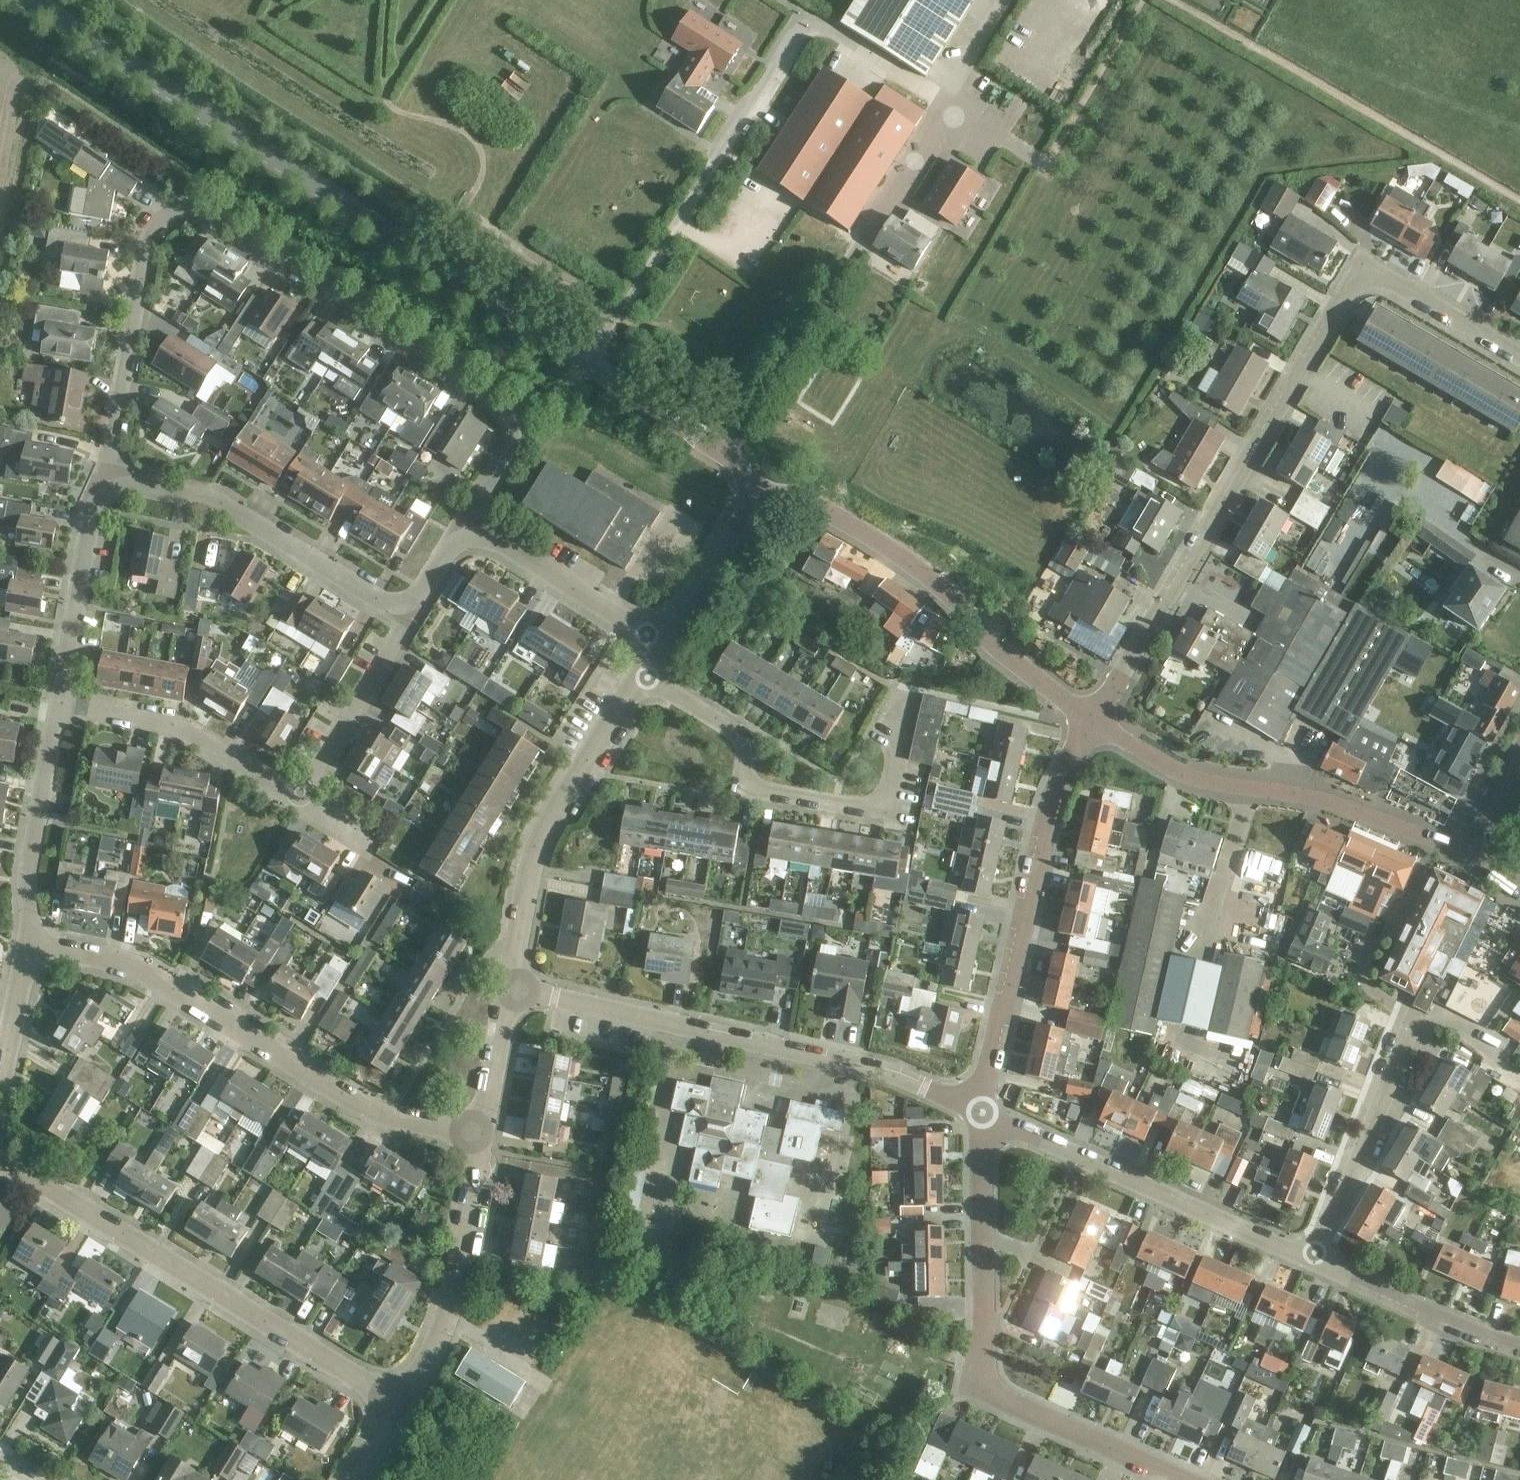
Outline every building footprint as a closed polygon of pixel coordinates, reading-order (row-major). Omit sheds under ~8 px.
[(975,0),(856,0),(841,24),(926,78),(975,0)] [(679,73),(657,108),(698,133),(714,107),(696,96),(702,88),(715,68),(723,73),(742,44),(690,12),(672,41),(692,53),(679,73)] [(822,70),(758,171),(849,230),(924,113),(884,86),(873,103),(822,70)] [(131,194),(139,181),(85,145),(73,163),(91,175),(83,216),(110,221),(117,184),(131,194)] [(956,227),(983,183),(950,162),(923,206),(956,227)] [(1326,212),(1338,188),(1318,178),(1306,201),(1326,212)] [(1321,272),(1337,243),(1289,215),(1300,197),(1275,182),(1261,207),(1286,222),(1271,246),(1299,263),(1301,260),(1321,272)] [(1398,243),(1422,201),(1413,196),(1405,210),(1388,200),(1373,226),(1398,241),(1397,243),(1398,243)] [(1430,206),(1422,201),(1398,243),(1424,258),(1436,238),(1427,232),(1431,224),(1422,219),(1430,206)] [(913,270),(939,228),(917,215),(909,227),(893,217),(874,246),(913,270)] [(1472,277),(1487,251),(1465,237),(1469,229),(1459,223),(1447,244),(1457,250),(1449,264),(1472,277)] [(101,295),(109,252),(80,247),(82,233),(50,228),(46,255),(64,258),(62,272),(84,276),(81,292),(101,295)] [(200,277),(209,283),(229,251),(211,239),(200,257),(189,251),(174,274),(194,287),(200,277)] [(1281,339),(1305,298),(1267,276),(1274,264),(1240,244),(1232,257),(1255,270),(1239,297),(1262,311),(1254,324),(1281,339)] [(248,263),(229,251),(209,283),(203,293),(231,311),(247,288),(236,281),(248,263)] [(1472,277),(1495,291),(1503,277),(1513,282),(1519,270),(1519,259),(1515,256),(1510,264),(1487,251),(1472,277)] [(270,291),(263,301),(253,295),(223,341),(232,347),(248,323),(273,339),(295,308),(270,291)] [(1512,311),(1519,315),(1519,296),(1512,311)] [(90,361),(95,331),(67,326),(70,312),(39,307),(35,329),(47,331),(43,352),(90,361)] [(1379,352),(1397,321),(1377,309),(1359,340),(1379,352)] [(1416,332),(1397,321),(1379,352),(1398,364),(1416,332)] [(329,369),(349,336),(328,323),(317,342),(305,335),(289,360),(309,373),(317,361),(329,369)] [(1436,344),(1416,332),(1398,364),(1417,375),(1436,344)] [(243,367),(212,348),(206,358),(172,336),(154,364),(198,392),(215,364),(236,377),(243,367)] [(349,336),(329,369),(341,376),(334,388),(354,401),(370,375),(358,368),(370,349),(349,336)] [(1436,344),(1417,375),(1437,386),(1455,355),(1436,344)] [(1237,414),(1267,363),(1238,346),(1209,397),(1237,414)] [(1474,366),(1455,355),(1437,386),(1456,397),(1474,366)] [(69,372),(39,366),(23,364),(21,379),(36,381),(32,405),(51,409),(49,421),(78,426),(85,387),(67,384),(69,372)] [(1494,377),(1474,366),(1456,397),(1475,409),(1494,377)] [(400,414),(420,381),(400,368),(385,393),(374,387),(360,411),(379,423),(389,407),(400,414)] [(1494,377),(1475,409),(1495,420),(1513,389),(1494,377)] [(420,381),(400,414),(410,420),(400,436),(420,448),(434,425),(424,418),(440,393),(420,381)] [(1513,389),(1495,420),(1515,432),(1519,423),(1519,393),(1513,389)] [(1223,438),(1212,431),(1219,419),(1171,392),(1167,399),(1190,419),(1195,421),(1174,457),(1163,450),(1150,462),(1193,488),(1223,438)] [(162,399),(148,423),(183,445),(191,433),(201,439),(208,429),(222,438),(230,424),(199,405),(192,417),(162,399)] [(1409,411),(1393,401),(1383,418),(1400,427),(1409,411)] [(442,419),(424,447),(436,454),(438,450),(450,458),(447,462),(461,470),(488,428),(462,412),(453,426),(442,419)] [(1302,428),(1289,450),(1318,467),(1331,445),(1336,448),(1345,434),(1321,419),(1313,433),(1302,428)] [(228,459),(275,487),(295,453),(249,425),(228,459)] [(1,454),(25,458),(22,476),(68,484),(74,453),(31,445),(34,434),(0,427),(0,454),(1,454)] [(289,496),(309,508),(331,474),(315,464),(321,456),(305,446),(286,478),(296,484),(289,496)] [(1318,467),(1289,450),(1276,473),(1305,489),(1318,467)] [(651,528),(661,513),(593,471),(585,486),(549,464),(523,506),(625,570),(635,554),(628,550),(644,524),(651,528)] [(1152,491),(1158,481),(1136,468),(1128,481),(1140,488),(1142,485),(1152,491)] [(342,481),(331,474),(309,508),(330,521),(337,509),(348,515),(367,483),(356,477),(343,479),(342,481)] [(382,493),(367,483),(348,515),(358,521),(350,533),(371,546),(392,511),(380,504),(382,502),(382,493)] [(1120,527),(1113,540),(1135,553),(1142,541),(1157,550),(1179,512),(1149,494),(1148,497),(1138,491),(1126,512),(1118,525),(1120,527)] [(1303,492),(1296,503),(1324,519),(1331,508),(1303,492)] [(1247,523),(1276,539),(1289,517),(1260,500),(1247,523)] [(52,550),(57,523),(30,518),(33,506),(8,501),(3,527),(20,530),(17,544),(52,550)] [(1318,530),(1324,519),(1296,503),(1290,514),(1318,530)] [(391,558),(398,547),(409,553),(428,521),(409,509),(404,518),(392,511),(371,546),(391,558)] [(1517,517),(1504,542),(1519,551),(1519,519),(1517,517)] [(1462,545),(1423,518),(1414,531),(1453,558),(1462,545)] [(1235,566),(1259,580),(1268,565),(1263,562),(1276,539),(1247,523),(1234,545),(1243,551),(1235,566)] [(814,549),(820,537),(809,532),(804,543),(814,549)] [(173,598),(179,564),(164,561),(168,540),(141,535),(133,576),(154,579),(151,594),(173,598)] [(837,556),(843,545),(826,536),(814,557),(809,567),(822,574),(827,565),(845,575),(846,574),(862,583),(867,573),(851,564),(837,556)] [(1057,561),(1075,571),(1087,551),(1068,541),(1057,561)] [(203,572),(200,586),(220,590),(221,589),(247,605),(269,568),(243,553),(228,577),(203,572)] [(7,610),(40,616),(45,587),(39,586),(41,574),(3,567),(1,580),(12,582),(7,610)] [(1489,612),(1504,591),(1470,567),(1452,593),(1455,595),(1446,608),(1479,631),(1491,614),(1489,612)] [(1234,673),(1215,706),(1277,742),(1295,712),(1348,743),(1357,727),(1394,664),(1410,636),(1295,569),(1281,593),(1265,584),(1251,607),(1267,616),(1256,636),(1240,626),(1223,655),(1230,659),(1225,667),(1234,673)] [(191,570),(185,598),(198,600),(200,586),(203,572),(191,570)] [(481,615),(500,586),(479,573),(473,583),(463,577),(448,600),(458,607),(461,602),(481,615)] [(1109,636),(1129,601),(1081,573),(1061,607),(1056,604),(1049,616),(1072,629),(1078,618),(1109,636)] [(895,614),(908,596),(887,581),(874,599),(894,614),(895,614)] [(520,598),(512,594),(500,586),(481,615),(475,625),(506,644),(524,615),(513,609),(520,598)] [(297,594),(282,620),(294,628),(310,602),(297,594)] [(924,608),(908,596),(895,614),(894,614),(884,628),(899,639),(889,653),(890,653),(921,611),(924,608)] [(298,630),(317,641),(336,609),(318,598),(298,630)] [(761,616),(771,622),(777,612),(767,606),(761,616)] [(336,609),(317,641),(335,652),(355,620),(336,609)] [(1223,655),(1240,626),(1216,612),(1215,613),(1211,610),(1201,628),(1189,621),(1173,649),(1201,667),(1205,660),(1216,667),(1223,655)] [(923,613),(921,611),(890,653),(886,661),(899,667),(907,652),(908,653),(914,641),(930,649),(944,623),(923,612),(923,613)] [(788,618),(777,612),(771,622),(781,628),(788,618)] [(119,624),(131,626),(133,618),(121,616),(119,624)] [(144,620),(133,618),(131,626),(143,628),(144,620)] [(210,634),(212,621),(201,619),(198,632),(210,634)] [(539,652),(551,660),(569,630),(550,619),(539,635),(529,628),(513,653),(531,665),(539,652)] [(36,638),(8,633),(10,621),(0,620),(0,660),(31,666),(36,638)] [(162,632),(174,634),(175,626),(163,624),(162,632)] [(187,629),(175,626),(174,634),(185,636),(187,629)] [(555,679),(564,684),(563,685),(574,691),(589,666),(580,661),(590,644),(569,630),(551,660),(562,667),(555,679)] [(804,649),(811,639),(801,632),(794,643),(804,649)] [(1431,649),(1410,636),(1394,664),(1416,676),(1431,649)] [(205,671),(211,641),(197,638),(191,669),(205,671)] [(821,645),(811,639),(804,649),(814,655),(821,645)] [(732,684),(751,655),(732,644),(714,673),(732,684)] [(1460,661),(1478,670),(1485,658),(1467,649),(1460,661)] [(97,685),(119,690),(126,656),(103,652),(97,685)] [(341,653),(325,680),(337,687),(353,660),(341,653)] [(732,684),(751,696),(769,666),(751,655),(732,684)] [(841,672),(848,661),(838,655),(831,666),(841,672)] [(119,690),(140,694),(147,660),(126,656),(119,690)] [(140,694),(161,698),(168,664),(147,660),(140,694)] [(196,701),(214,712),(234,680),(226,675),(228,671),(227,666),(217,660),(210,671),(213,673),(196,701)] [(858,668),(848,661),(841,672),(852,678),(858,668)] [(168,664),(161,698),(183,702),(190,668),(168,664)] [(393,685),(421,702),(428,691),(439,698),(450,680),(427,665),(420,675),(405,666),(393,685)] [(769,666),(751,696),(769,707),(787,678),(769,666)] [(234,680),(214,712),(233,724),(248,698),(259,704),(277,675),(269,671),(262,672),(256,680),(242,683),(241,685),(234,680)] [(471,685),(481,692),(489,680),(479,673),(471,685)] [(1519,692),(1519,690),(1494,675),(1486,673),(1482,680),(1492,685),(1481,705),(1487,708),(1473,732),(1491,743),(1519,692)] [(769,707),(788,719),(806,689),(787,678),(769,707)] [(491,699),(499,686),(489,680),(481,692),(491,699)] [(421,702),(393,685),(382,702),(398,712),(391,722),(415,737),(426,719),(415,712),(421,702)] [(270,717),(266,723),(256,738),(280,753),(299,723),(285,714),(293,701),(273,689),(260,710),(270,717)] [(788,719),(806,730),(824,701),(806,689),(788,719)] [(923,696),(914,735),(937,741),(946,702),(923,696)] [(1463,783),(1485,745),(1469,736),(1477,721),(1440,700),(1431,715),(1454,728),(1433,765),(1427,762),(1420,774),(1443,787),(1449,775),(1463,783)] [(824,701),(806,730),(825,742),(843,712),(824,701)] [(995,725),(997,713),(970,708),(968,719),(995,725)] [(527,731),(512,721),(494,710),(487,721),(511,735),(495,762),(528,783),(545,754),(522,740),(527,731)] [(20,725),(0,722),(0,759),(14,761),(20,725)] [(356,746),(386,764),(397,746),(404,750),(411,739),(384,722),(378,733),(367,727),(356,746)] [(979,757),(979,758),(1018,768),(1027,731),(1000,724),(992,760),(979,757)] [(1348,743),(1348,744),(1347,745),(1355,749),(1353,754),(1359,756),(1361,752),(1366,754),(1362,764),(1365,766),(1356,785),(1360,777),(1378,785),(1397,745),(1357,727),(1348,743)] [(935,753),(937,741),(914,735),(911,747),(935,753)] [(1321,769),(1356,785),(1365,766),(1362,764),(1366,754),(1361,752),(1359,756),(1353,754),(1355,749),(1347,745),(1348,744),(1342,741),(1339,747),(1333,744),(1321,769)] [(386,764),(356,746),(344,764),(354,771),(347,782),(374,798),(381,787),(374,783),(386,764)] [(932,766),(935,753),(911,747),(908,760),(932,766)] [(137,795),(145,754),(130,751),(129,758),(98,752),(92,786),(137,795)] [(1018,768),(979,758),(977,768),(990,771),(983,798),(1010,804),(1018,768)] [(528,783),(495,762),(478,790),(511,810),(528,783)] [(160,804),(182,808),(189,773),(166,768),(162,785),(150,783),(141,830),(154,832),(160,804)] [(189,773),(182,808),(205,813),(199,841),(212,844),(221,796),(209,794),(212,777),(189,773)] [(936,785),(934,797),(976,807),(979,795),(936,785)] [(10,787),(0,786),(0,824),(3,825),(10,787)] [(461,817),(494,838),(511,810),(478,790),(461,817)] [(1084,826),(1111,833),(1117,808),(1129,810),(1132,796),(1105,790),(1102,803),(1090,801),(1084,826)] [(976,807),(934,797),(931,808),(973,818),(976,807)] [(643,849),(650,812),(626,808),(620,845),(643,849)] [(643,849),(665,852),(671,815),(650,812),(643,849)] [(687,856),(694,819),(671,815),(665,852),(687,856)] [(444,844),(478,865),(494,838),(461,817),(444,844)] [(963,832),(958,852),(996,861),(1005,824),(979,817),(975,835),(963,832)] [(687,856),(711,860),(717,823),(694,819),(687,856)] [(1152,828),(1125,821),(1122,835),(1149,842),(1152,828)] [(717,823),(711,860),(732,863),(731,871),(745,873),(750,841),(737,839),(739,826),(717,823)] [(1169,824),(1161,854),(1157,863),(1209,879),(1213,869),(1222,839),(1169,824)] [(767,859),(790,863),(795,829),(773,825),(767,859)] [(1122,836),(1111,833),(1084,826),(1077,852),(1089,854),(1086,869),(1114,876),(1117,861),(1105,858),(1108,846),(1119,849),(1120,844),(1147,850),(1149,842),(1122,835),(1122,836)] [(1314,827),(1302,856),(1316,862),(1313,869),(1323,873),(1319,882),(1327,886),(1331,877),(1350,833),(1349,833),(1346,840),(1314,827)] [(811,866),(816,832),(795,829),(790,863),(811,866)] [(811,866),(832,870),(838,836),(816,832),(811,866)] [(1327,886),(1325,891),(1352,903),(1348,912),(1346,911),(1340,926),(1363,936),(1369,921),(1371,922),(1384,891),(1390,893),(1393,885),(1402,889),(1414,860),(1350,833),(1331,877),(1327,886)] [(291,867),(305,875),(322,847),(304,836),(295,851),(284,844),(269,869),(284,878),(291,867)] [(853,874),(859,840),(838,836),(832,870),(853,874)] [(853,874),(875,877),(880,844),(859,840),(853,874)] [(478,865),(444,844),(427,873),(460,893),(478,865)] [(880,844),(875,877),(896,881),(902,848),(880,844)] [(131,874),(143,876),(148,848),(136,846),(131,874)] [(341,858),(322,847),(305,875),(315,881),(308,892),(327,903),(341,880),(331,874),(341,858)] [(996,861),(958,852),(953,871),(965,874),(961,891),(988,898),(996,861)] [(65,912),(88,916),(95,880),(83,878),(85,867),(61,863),(56,890),(68,893),(65,912)] [(95,880),(88,916),(111,920),(115,901),(127,904),(132,875),(108,871),(106,882),(95,880)] [(366,922),(388,888),(364,873),(359,882),(349,876),(333,901),(366,922)] [(635,894),(637,879),(606,873),(603,889),(635,894)] [(1071,882),(1065,907),(1090,913),(1100,916),(1103,916),(1109,891),(1135,897),(1138,886),(1085,873),(1082,885),(1071,882)] [(1466,885),(1452,879),(1449,884),(1431,875),(1418,900),(1419,900),(1380,978),(1412,994),(1466,885)] [(953,901),(956,888),(929,881),(929,880),(910,876),(907,889),(926,893),(926,894),(953,901)] [(654,879),(639,877),(636,893),(651,896),(654,879)] [(666,892),(681,895),(683,881),(668,879),(666,892)] [(1170,959),(1184,898),(1161,893),(1163,884),(1142,879),(1109,1027),(1153,1037),(1156,1021),(1170,959)] [(706,886),(683,881),(681,895),(704,899),(706,886)] [(1485,895),(1466,885),(1412,994),(1414,995),(1426,971),(1429,972),(1412,1006),(1426,1013),(1447,973),(1459,979),(1466,964),(1495,904),(1484,898),(1485,895)] [(135,886),(130,913),(153,918),(150,933),(181,939),(188,905),(187,905),(189,894),(186,890),(182,887),(174,886),(170,886),(165,889),(164,892),(135,886)] [(600,904),(629,909),(636,911),(639,895),(635,894),(603,889),(600,904)] [(951,912),(953,901),(926,894),(923,906),(951,912)] [(205,912),(213,914),(216,899),(207,898),(205,912)] [(769,911),(781,913),(783,901),(771,899),(769,911)] [(800,904),(783,901),(781,913),(798,916),(800,904)] [(597,960),(605,909),(572,904),(567,935),(564,935),(560,954),(597,960)] [(395,906),(384,924),(392,929),(403,911),(395,906)] [(811,918),(824,920),(826,908),(813,906),(811,918)] [(1065,907),(1058,934),(1071,937),(1069,945),(1107,954),(1110,943),(1095,940),(1100,916),(1090,913),(1065,907)] [(841,911),(826,908),(824,920),(839,923),(841,911)] [(1307,911),(1301,925),(1326,935),(1332,922),(1307,911)] [(946,914),(939,945),(944,946),(949,948),(975,954),(983,918),(957,912),(956,916),(946,914)] [(853,931),(865,933),(867,921),(855,919),(853,931)] [(223,974),(241,944),(233,939),(237,932),(226,925),(224,928),(213,921),(198,945),(210,951),(203,962),(223,974)] [(893,938),(895,926),(867,921),(865,933),(893,938)] [(392,929),(384,924),(373,942),(381,947),(392,929)] [(1320,948),(1326,935),(1301,925),(1295,938),(1297,939),(1287,961),(1325,976),(1334,955),(1320,948)] [(426,950),(454,967),(467,945),(440,928),(426,950)] [(1519,981),(1519,936),(1501,963),(1512,970),(1510,974),(1519,981)] [(254,993),(270,966),(282,945),(272,939),(266,950),(257,944),(253,951),(241,944),(223,974),(254,993)] [(285,940),(282,945),(270,966),(280,973),(264,999),(283,1011),(304,978),(288,968),(300,948),(286,939),(285,940)] [(688,984),(694,946),(653,939),(648,970),(674,974),(673,982),(688,984)] [(947,957),(940,985),(967,991),(975,954),(949,948),(944,946),(941,956),(947,957)] [(369,949),(358,967),(366,972),(377,954),(369,949)] [(413,972),(441,988),(454,967),(426,950),(413,972)] [(739,997),(739,994),(773,1000),(775,986),(788,989),(793,960),(779,958),(777,968),(745,962),(746,953),(731,950),(730,960),(728,960),(722,991),(725,992),(724,994),(739,997)] [(1086,951),(1083,963),(1106,968),(1109,956),(1086,951)] [(881,952),(877,968),(887,970),(890,954),(881,952)] [(1054,954),(1048,979),(1073,985),(1079,960),(1054,954)] [(1206,1033),(1246,1042),(1264,963),(1225,954),(1221,971),(1206,1033)] [(863,1001),(869,965),(817,957),(812,992),(835,996),(831,1020),(857,1024),(861,1001),(863,1001)] [(1221,971),(1170,959),(1156,1021),(1206,1033),(1221,971)] [(366,972),(358,967),(347,984),(355,989),(366,972)] [(304,978),(283,1011),(301,1022),(317,995),(328,1001),(343,976),(331,968),(320,987),(304,978)] [(913,989),(915,978),(886,971),(883,982),(913,989)] [(400,993),(428,1010),(441,988),(413,972),(400,993)] [(1073,985),(1048,979),(1042,1006),(1067,1012),(1073,985)] [(909,1003),(912,991),(883,984),(880,997),(909,1003)] [(66,1018),(99,1039),(105,1030),(98,1025),(105,1013),(125,1026),(135,1009),(113,996),(111,1000),(98,992),(91,1004),(80,997),(66,1018)] [(331,1010),(340,1014),(351,997),(342,992),(331,1010)] [(428,1010),(400,993),(387,1014),(414,1031),(428,1010)] [(912,1031),(908,1047),(926,1050),(927,1047),(953,1052),(962,1013),(936,1008),(935,1012),(922,1009),(917,1032),(912,1031)] [(320,1027),(328,1033),(345,1043),(356,1025),(340,1014),(331,1010),(320,1027)] [(1068,1022),(1077,1024),(1103,1030),(1105,1020),(1071,1012),(1068,1022)] [(1344,1013),(1334,1037),(1360,1047),(1370,1023),(1344,1013)] [(374,1036),(401,1053),(414,1031),(387,1014),(374,1036)] [(99,1039),(66,1018),(52,1041),(78,1057),(87,1044),(94,1048),(99,1039)] [(1518,1042),(1519,1040),(1519,1028),(1509,1020),(1502,1031),(1518,1042)] [(1101,1040),(1103,1030),(1077,1024),(1075,1034),(1101,1040)] [(1037,1025),(1031,1051),(1067,1060),(1071,1044),(1062,1042),(1064,1032),(1037,1025)] [(147,1036),(135,1029),(121,1053),(133,1060),(147,1036)] [(151,1039),(136,1062),(147,1069),(170,1083),(177,1071),(193,1045),(171,1031),(162,1046),(151,1039)] [(401,1053),(374,1036),(360,1058),(388,1075),(401,1053)] [(1360,1047),(1334,1037),(1325,1062),(1351,1072),(1360,1047)] [(193,1045),(177,1071),(200,1085),(216,1059),(193,1045)] [(1295,1049),(1290,1061),(1316,1071),(1321,1059),(1295,1049)] [(1067,1060),(1031,1051),(1025,1076),(1052,1083),(1055,1072),(1072,1076),(1076,1062),(1067,1060)] [(539,1077),(569,1082),(573,1061),(542,1055),(539,1077)] [(1311,1083),(1316,1071),(1290,1061),(1283,1058),(1278,1070),(1311,1083)] [(111,1092),(118,1081),(82,1059),(75,1070),(111,1092)] [(1446,1060),(1433,1081),(1457,1096),(1469,1074),(1446,1060)] [(68,1082),(67,1081),(53,1103),(79,1119),(93,1097),(104,1104),(111,1092),(75,1070),(68,1082)] [(222,1075),(201,1108),(214,1116),(213,1118),(225,1124),(229,1116),(240,1123),(262,1087),(240,1073),(234,1082),(222,1075)] [(1099,1123),(1121,1132),(1135,1103),(1122,1097),(1128,1083),(1107,1074),(1096,1097),(1108,1102),(1099,1123)] [(539,1077),(535,1098),(565,1103),(569,1082),(539,1077)] [(613,1077),(611,1089),(622,1091),(624,1079),(613,1077)] [(799,1201),(783,1197),(792,1159),(813,1163),(821,1129),(841,1133),(846,1114),(826,1109),(827,1103),(817,1101),(815,1107),(791,1102),(788,1115),(787,1114),(786,1119),(789,1120),(786,1132),(765,1127),(768,1116),(739,1109),(745,1085),(713,1078),(710,1088),(678,1081),(672,1110),(686,1114),(679,1145),(696,1149),(689,1181),(718,1188),(722,1173),(753,1181),(750,1195),(756,1197),(748,1229),(790,1239),(799,1201)] [(1089,1098),(1091,1085),(1067,1081),(1064,1094),(1089,1098)] [(1443,1119),(1450,1107),(1462,1114),(1468,1103),(1457,1096),(1433,1081),(1419,1105),(1443,1119)] [(1300,1092),(1296,1104),(1333,1118),(1342,1094),(1316,1084),(1311,1097),(1300,1092)] [(262,1087),(240,1123),(246,1114),(268,1128),(285,1101),(262,1087)] [(1507,1087),(1501,1098),(1519,1109),(1519,1094),(1507,1087)] [(1164,1127),(1174,1104),(1179,1093),(1168,1088),(1163,1099),(1153,1094),(1147,1108),(1135,1103),(1121,1132),(1144,1143),(1153,1122),(1164,1127)] [(622,1091),(611,1089),(609,1101),(620,1103),(622,1091)] [(535,1098),(531,1120),(561,1125),(565,1103),(535,1098)] [(190,1102),(173,1129),(184,1135),(201,1108),(190,1102)] [(79,1119),(53,1103),(39,1125),(65,1142),(73,1129),(89,1139),(95,1129),(79,1119)] [(1167,1153),(1187,1162),(1201,1133),(1189,1128),(1195,1113),(1174,1104),(1164,1127),(1176,1133),(1167,1153)] [(1302,1117),(1303,1117),(1297,1132),(1324,1143),(1333,1118),(1296,1104),(1292,1113),(1302,1117)] [(201,1108),(184,1135),(197,1143),(213,1118),(214,1116),(201,1108)] [(277,1139),(252,1178),(264,1185),(279,1161),(281,1162),(288,1150),(291,1145),(312,1159),(330,1129),(309,1116),(304,1125),(292,1117),(276,1142),(275,1142),(277,1139)] [(1289,1141),(1293,1130),(1268,1119),(1263,1131),(1289,1141)] [(1448,1119),(1441,1131),(1466,1145),(1473,1133),(1448,1119)] [(561,1125),(531,1120),(527,1141),(557,1146),(561,1125)] [(606,1120),(603,1132),(614,1133),(616,1122),(606,1120)] [(880,1123),(872,1123),(872,1137),(898,1137),(898,1158),(912,1158),(912,1172),(942,1171),(941,1136),(911,1137),(906,1137),(906,1134),(906,1122),(880,1123)] [(1395,1146),(1431,1167),(1443,1147),(1430,1139),(1431,1137),(1408,1124),(1395,1146)] [(1201,1133),(1187,1162),(1211,1173),(1220,1153),(1231,1158),(1241,1134),(1220,1125),(1214,1139),(1201,1133)] [(330,1129),(312,1159),(333,1171),(321,1191),(322,1191),(333,1198),(351,1168),(341,1162),(353,1143),(330,1129)] [(1460,1156),(1466,1145),(1441,1131),(1435,1142),(1460,1156)] [(257,1148),(243,1172),(252,1178),(277,1139),(265,1132),(256,1147),(257,1148)] [(614,1133),(603,1132),(601,1143),(612,1145),(614,1133)] [(104,1180),(140,1202),(156,1175),(166,1158),(157,1152),(146,1169),(134,1161),(137,1155),(124,1147),(121,1145),(110,1138),(95,1162),(110,1171),(104,1180)] [(1431,1167),(1395,1146),(1381,1168),(1405,1182),(1412,1171),(1424,1178),(1431,1167)] [(187,1173),(201,1182),(217,1156),(204,1147),(187,1173)] [(364,1178),(387,1192),(405,1163),(383,1149),(364,1178)] [(1290,1150),(1280,1175),(1307,1185),(1316,1161),(1290,1150)] [(231,1164),(217,1156),(201,1182),(214,1190),(231,1164)] [(1264,1158),(1260,1166),(1273,1171),(1277,1163),(1264,1158)] [(405,1163),(387,1192),(408,1205),(426,1176),(405,1163)] [(637,1225),(648,1166),(635,1164),(624,1223),(637,1225)] [(1270,1180),(1273,1171),(1260,1166),(1257,1175),(1270,1180)] [(333,1198),(321,1218),(333,1225),(344,1205),(345,1206),(364,1176),(351,1168),(333,1198)] [(942,1171),(912,1172),(913,1207),(942,1206),(942,1171)] [(889,1181),(901,1181),(901,1172),(889,1172),(889,1181)] [(156,1175),(140,1202),(162,1215),(178,1189),(156,1175)] [(1307,1185),(1280,1175),(1271,1200),(1297,1210),(1307,1185)] [(524,1197),(555,1203),(558,1181),(528,1176),(524,1197)] [(1427,1208),(1434,1197),(1410,1184),(1404,1195),(1427,1208)] [(1359,1207),(1382,1221),(1395,1199),(1372,1185),(1359,1207)] [(258,1218),(271,1225),(287,1199),(274,1191),(258,1218)] [(322,1191),(310,1211),(321,1218),(333,1198),(322,1191)] [(524,1197),(520,1219),(551,1224),(555,1203),(524,1197)] [(591,1197),(589,1209),(600,1211),(602,1199),(591,1197)] [(301,1207),(287,1199),(271,1225),(285,1234),(301,1207)] [(187,1231),(210,1245),(234,1207),(223,1200),(216,1212),(204,1204),(187,1231)] [(873,1215),(893,1214),(893,1202),(873,1203),(873,1215)] [(1079,1202),(1066,1230),(1096,1243),(1109,1215),(1079,1202)] [(15,1215),(3,1207),(0,1211),(0,1238),(15,1215)] [(234,1207),(210,1245),(233,1259),(249,1233),(236,1224),(243,1212),(234,1207)] [(1382,1221),(1359,1207),(1345,1231),(1368,1245),(1382,1221)] [(587,1220),(598,1222),(600,1211),(589,1209),(587,1220)] [(1395,1217),(1390,1225),(1402,1232),(1406,1224),(1395,1217)] [(520,1219),(517,1240),(547,1246),(551,1224),(520,1219)] [(1140,1229),(1125,1222),(1116,1242),(1120,1243),(1112,1260),(1124,1265),(1140,1229)] [(1397,1240),(1402,1232),(1390,1225),(1385,1234),(1397,1240)] [(38,1290),(50,1298),(65,1274),(53,1266),(66,1246),(35,1227),(16,1259),(46,1278),(38,1290)] [(913,1245),(901,1246),(901,1263),(913,1262),(943,1262),(943,1227),(913,1227),(913,1245)] [(1096,1243),(1066,1230),(1054,1257),(1084,1270),(1096,1243)] [(1137,1257),(1161,1268),(1172,1243),(1148,1232),(1137,1257)] [(1460,1242),(1472,1248),(1476,1238),(1464,1232),(1460,1242)] [(1476,1238),(1472,1248),(1484,1253),(1489,1244),(1476,1238)] [(547,1246),(517,1240),(513,1262),(543,1267),(547,1246)] [(589,1241),(587,1252),(600,1254),(602,1243),(589,1241)] [(1172,1243),(1161,1268),(1185,1279),(1196,1254),(1172,1243)] [(1432,1270),(1456,1281),(1467,1256),(1443,1245),(1432,1270)] [(406,1271),(413,1260),(390,1246),(383,1257),(406,1271)] [(258,1275),(281,1289),(304,1253),(303,1253),(297,1263),(274,1249),(258,1275)] [(1519,1304),(1519,1271),(1519,1266),(1519,1253),(1508,1250),(1504,1266),(1508,1268),(1500,1299),(1519,1304)] [(597,1266),(600,1254),(587,1252),(585,1264),(597,1266)] [(813,1252),(810,1272),(827,1276),(830,1255),(813,1252)] [(304,1253),(281,1289),(304,1303),(311,1291),(327,1301),(324,1305),(336,1312),(351,1289),(339,1282),(342,1277),(304,1253)] [(1467,1256),(1456,1281),(1480,1291),(1491,1267),(1467,1256)] [(1192,1282),(1216,1293),(1228,1268),(1204,1257),(1192,1282)] [(65,1274),(50,1298),(63,1306),(74,1288),(104,1306),(121,1280),(90,1261),(78,1281),(65,1274)] [(356,1291),(397,1317),(411,1295),(398,1286),(404,1275),(381,1261),(374,1272),(383,1278),(376,1290),(362,1281),(356,1291)] [(943,1262),(913,1262),(914,1298),(944,1297),(943,1262)] [(901,1263),(888,1263),(889,1272),(902,1272),(901,1263)] [(1228,1268),(1216,1293),(1240,1304),(1251,1279),(1228,1268)] [(1047,1272),(1035,1299),(1065,1313),(1077,1285),(1047,1272)] [(1152,1288),(1158,1276),(1149,1272),(1144,1284),(1152,1288)] [(1166,1280),(1158,1276),(1152,1288),(1160,1292),(1166,1280)] [(1107,1303),(1112,1292),(1090,1282),(1085,1293),(1107,1303)] [(875,1285),(872,1297),(896,1303),(899,1291),(875,1285)] [(1255,1311),(1279,1321),(1290,1296),(1266,1286),(1255,1311)] [(350,1300),(364,1309),(356,1323),(383,1340),(397,1317),(356,1291),(350,1300)] [(151,1349),(174,1313),(141,1293),(117,1332),(120,1335),(123,1331),(151,1349)] [(1197,1303),(1209,1309),(1214,1300),(1201,1294),(1197,1303)] [(1290,1296),(1279,1321),(1303,1332),(1314,1307),(1290,1296)] [(1065,1313),(1035,1299),(1022,1327),(1052,1341),(1065,1313)] [(1103,1313),(1115,1318),(1121,1304),(1109,1299),(1103,1313)] [(1209,1309),(1222,1315),(1226,1306),(1214,1300),(1209,1309)] [(1089,1313),(1085,1322),(1097,1327),(1101,1318),(1089,1313)] [(1349,1340),(1355,1326),(1330,1315),(1326,1324),(1317,1320),(1299,1360),(1308,1365),(1319,1343),(1331,1349),(1324,1364),(1338,1371),(1352,1341),(1349,1340)] [(1082,1329),(1094,1334),(1097,1327),(1085,1322),(1082,1329)] [(1272,1338),(1276,1328),(1264,1323),(1260,1332),(1272,1338)] [(210,1376),(229,1346),(196,1326),(178,1356),(210,1376)] [(1158,1349),(1170,1354),(1179,1332),(1168,1327),(1158,1349)] [(1289,1334),(1276,1328),(1272,1338),(1284,1344),(1289,1334)] [(104,1361),(118,1339),(106,1331),(91,1353),(104,1361)] [(1094,1364),(1106,1339),(1095,1333),(1083,1359),(1094,1364)] [(1396,1375),(1408,1350),(1377,1336),(1366,1361),(1396,1375)] [(67,1445),(85,1418),(74,1411),(75,1409),(72,1407),(79,1396),(59,1384),(81,1349),(64,1339),(43,1373),(52,1379),(36,1406),(53,1417),(44,1431),(67,1445)] [(471,1349),(456,1374),(511,1407),(526,1383),(471,1349)] [(30,1371),(4,1354),(3,1357),(0,1355),(0,1404),(6,1408),(30,1371)] [(1422,1356),(1411,1381),(1421,1386),(1425,1388),(1433,1391),(1434,1392),(1436,1388),(1445,1367),(1422,1356)] [(1140,1384),(1152,1390),(1164,1365),(1152,1359),(1140,1384)] [(155,1393),(158,1388),(169,1370),(159,1364),(144,1387),(155,1393)] [(1175,1370),(1164,1365),(1152,1390),(1164,1395),(1175,1370)] [(264,1415),(285,1381),(273,1374),(269,1381),(245,1366),(229,1393),(264,1415)] [(1434,1392),(1427,1407),(1439,1412),(1446,1397),(1456,1401),(1462,1388),(1467,1376),(1445,1367),(1436,1388),(1434,1392)] [(1104,1404),(1112,1388),(1116,1379),(1092,1368),(1080,1393),(1104,1404)] [(1116,1379),(1112,1388),(1104,1404),(1128,1415),(1139,1390),(1116,1379)] [(1478,1408),(1502,1414),(1508,1388),(1485,1382),(1478,1408)] [(1162,1400),(1151,1424),(1175,1435),(1186,1411),(1194,1391),(1182,1385),(1173,1405),(1162,1400)] [(1420,1388),(1408,1414),(1422,1420),(1427,1407),(1434,1392),(1433,1391),(1425,1388),(1421,1386),(1420,1388)] [(1502,1414),(1519,1419),(1519,1391),(1508,1388),(1502,1414)] [(1367,1413),(1373,1415),(1367,1428),(1378,1433),(1394,1396),(1378,1389),(1367,1413)] [(1186,1411),(1175,1435),(1198,1446),(1209,1421),(1198,1416),(1207,1396),(1194,1391),(1186,1411)] [(1222,1422),(1234,1396),(1223,1391),(1211,1416),(1222,1422)] [(1226,1458),(1250,1469),(1268,1429),(1245,1418),(1251,1404),(1240,1399),(1229,1424),(1239,1429),(1226,1458)] [(322,1451),(343,1417),(329,1409),(325,1416),(301,1401),(285,1428),(322,1451)] [(169,1440),(185,1414),(170,1405),(154,1430),(169,1440)] [(1422,1420),(1414,1437),(1425,1442),(1433,1424),(1439,1412),(1427,1407),(1422,1420)] [(951,1439),(933,1431),(914,1472),(931,1479),(934,1479),(946,1453),(975,1466),(989,1435),(959,1422),(951,1439)] [(1298,1455),(1309,1430),(1297,1425),(1286,1450),(1298,1455)] [(92,1461),(94,1462),(94,1467),(99,1470),(103,1468),(123,1479),(128,1479),(152,1440),(141,1434),(137,1441),(113,1426),(92,1461)] [(1342,1447),(1346,1431),(1335,1428),(1331,1445),(1342,1447)] [(1268,1429),(1250,1469),(1274,1479),(1285,1455),(1272,1449),(1279,1434),(1268,1429)] [(1490,1462),(1494,1445),(1494,1444),(1497,1431),(1488,1429),(1484,1442),(1482,1441),(1477,1459),(1490,1462)] [(1354,1450),(1358,1434),(1346,1431),(1342,1447),(1354,1450)] [(1507,1434),(1497,1431),(1494,1444),(1494,1445),(1503,1447),(1507,1434)] [(989,1435),(975,1466),(1005,1479),(1019,1449),(989,1435)] [(1380,1457),(1391,1460),(1395,1444),(1385,1441),(1380,1457)] [(229,1479),(245,1452),(231,1444),(215,1471),(229,1479)] [(1395,1444),(1391,1460),(1403,1463),(1407,1447),(1395,1444)] [(1065,1470),(1036,1457),(1026,1479),(1061,1479),(1065,1470)] [(1443,1473),(1454,1476),(1458,1460),(1448,1457),(1443,1473)] [(192,1474),(193,1472),(173,1460),(160,1479),(202,1479),(192,1474)] [(1470,1463),(1458,1460),(1454,1476),(1466,1479),(1470,1463)] [(1335,1469),(1310,1461),(1303,1479),(1331,1479),(1335,1469)] [(1358,1478),(1335,1469),(1331,1479),(1358,1479),(1358,1478)] [(1061,1479),(1087,1479),(1065,1470),(1061,1479)] [(1507,1472),(1497,1470),(1494,1479),(1505,1479),(1507,1472)]
